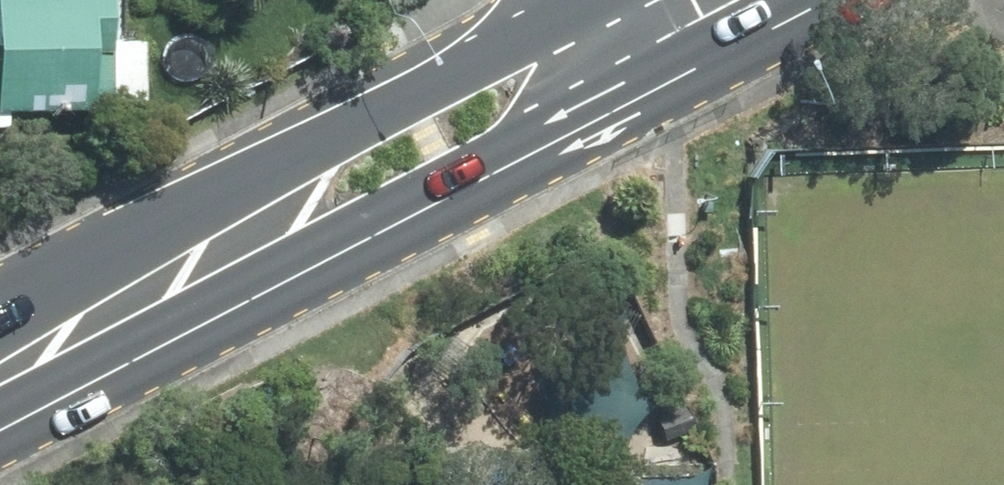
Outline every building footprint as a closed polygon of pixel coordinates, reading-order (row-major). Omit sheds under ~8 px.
[(97,102),(94,0),(0,0),(0,105),(97,102)]
